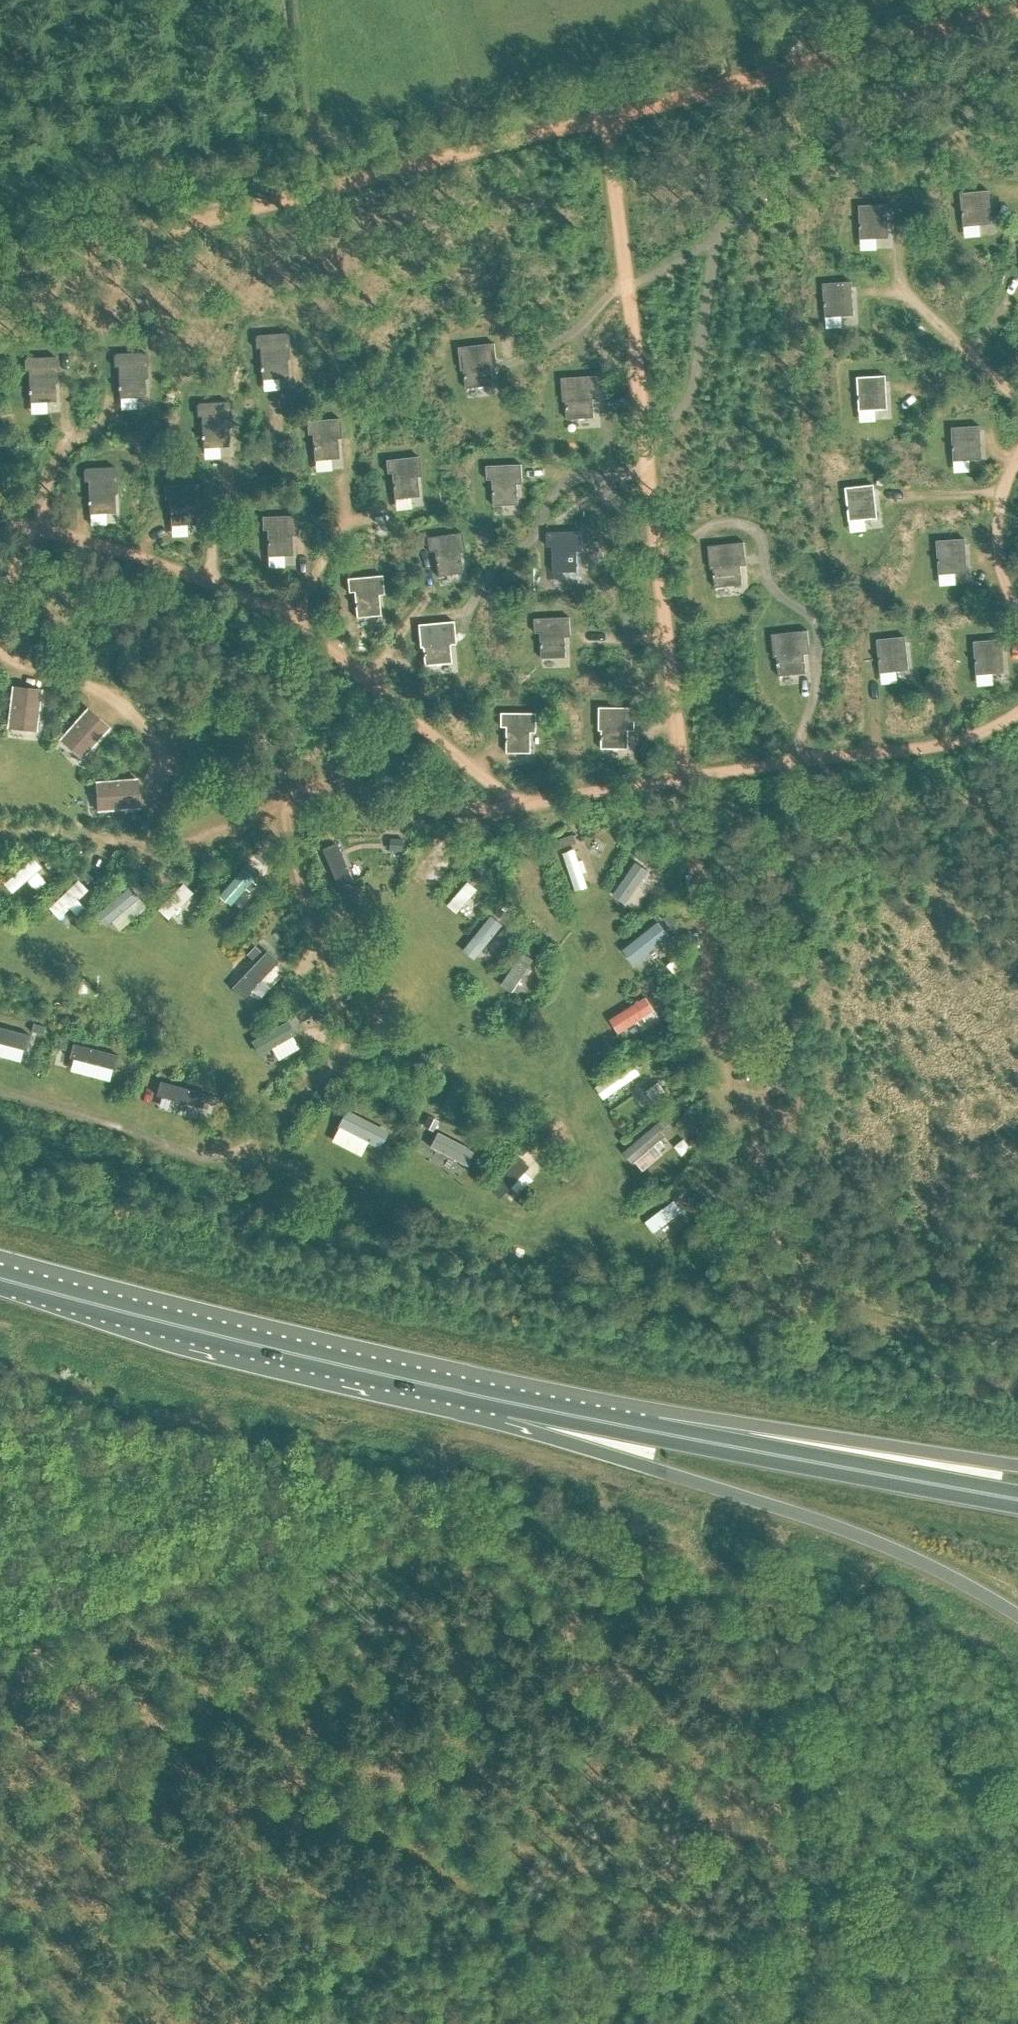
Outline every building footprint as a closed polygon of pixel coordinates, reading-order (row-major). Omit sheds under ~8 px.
[(985,191),(961,193),(964,227),(988,224),(985,191)] [(883,205),(859,206),(861,239),(884,238),(883,205)] [(847,282),(823,284),(825,317),(849,315),(847,282)] [(286,379),(284,361),(288,360),(287,336),(284,334),(256,336),(253,339),(254,350),(258,350),(260,381),(286,379)] [(494,343),(459,347),(462,370),(464,370),(466,388),(493,385),(490,358),(496,357),(494,343)] [(143,398),(142,380),(147,380),(146,356),(143,353),(114,355),(111,357),(112,368),(115,368),(117,400),(143,398)] [(56,361),(53,358),(24,359),(22,362),(22,372),(26,372),(27,404),(54,403),(53,384),(57,384),(56,361)] [(881,376),(857,377),(859,411),(883,409),(881,376)] [(598,377),(562,379),(563,401),(566,401),(567,419),(594,417),(593,391),(598,391),(598,377)] [(195,418),(199,417),(201,449),(227,447),(226,429),(229,429),(228,405),(226,403),(196,405),(195,407),(195,418)] [(338,458),(336,433),(340,433),(339,419),(306,422),(307,434),(311,434),(314,461),(338,458)] [(976,426),(952,427),(953,461),(978,460),(976,426)] [(418,457),(385,460),(386,473),(391,473),(394,499),(418,497),(415,471),(419,471),(418,457)] [(518,504),(517,479),(522,479),(521,465),(487,466),(487,479),(492,479),(494,505),(518,504)] [(113,468),(80,470),(81,482),(85,482),(87,515),(113,514),(112,494),(116,494),(115,471),(113,468)] [(194,524),(193,499),(198,499),(197,485),(164,486),(164,499),(169,499),(170,525),(194,524)] [(870,486),(846,488),(849,521),(873,518),(870,486)] [(295,516),(262,517),(262,530),(266,529),(267,556),(291,555),(290,530),(295,530),(295,516)] [(548,546),(553,546),(553,572),(578,571),(577,546),(582,546),(582,532),(548,532),(548,546)] [(428,551),(434,551),(437,576),(462,573),(458,547),(463,547),(461,533),(426,537),(428,551)] [(961,539),(937,541),(939,574),(963,573),(961,539)] [(742,542),(707,546),(710,570),(714,569),(715,586),(741,584),(740,566),(745,566),(742,542)] [(383,589),(381,575),(347,578),(348,593),(353,592),(356,618),(380,615),(377,590),(383,589)] [(536,632),(541,632),(542,658),(566,657),(565,631),(570,631),(570,617),(535,619),(536,632)] [(452,622),(417,625),(419,648),(420,648),(423,665),(450,663),(448,637),(454,636),(452,622)] [(806,630),(770,635),(772,658),(775,657),(777,676),(804,673),(802,654),(808,653),(806,630)] [(905,670),(901,637),(877,640),(880,672),(905,670)] [(999,640),(974,642),(977,674),(1001,672),(999,640)] [(6,728),(37,731),(42,689),(11,685),(6,728)] [(58,739),(82,760),(110,728),(87,707),(58,739)] [(635,707),(599,707),(599,730),(600,730),(601,748),(629,748),(629,722),(635,722),(635,707)] [(536,713),(502,713),(502,727),(507,727),(506,752),(531,753),(531,727),(536,727),(536,713)] [(94,781),(96,812),(139,809),(137,778),(94,781)] [(573,833),(561,837),(564,845),(576,841),(573,833)] [(444,837),(439,843),(446,849),(451,843),(444,837)] [(642,845),(633,859),(645,867),(654,853),(642,845)] [(257,849),(252,855),(261,864),(267,857),(257,849)] [(48,858),(42,863),(49,871),(55,866),(48,858)] [(483,862),(478,868),(488,876),(493,870),(483,862)] [(385,863),(378,878),(389,882),(395,867),(385,863)] [(84,870),(78,876),(84,882),(90,876),(84,870)] [(154,880),(144,888),(149,894),(159,885),(154,880)] [(204,882),(195,890),(202,897),(211,889),(204,882)] [(66,914),(74,923),(105,898),(98,889),(66,914)] [(501,904),(496,911),(503,917),(508,910),(501,904)] [(670,910),(662,916),(670,926),(678,920),(670,910)] [(532,942),(528,948),(535,954),(540,947),(532,942)] [(255,946),(246,956),(255,964),(264,955),(255,946)] [(661,990),(650,996),(656,1005),(666,999),(661,990)] [(612,995),(586,1007),(594,1024),(620,1012),(612,995)] [(307,1007),(296,1013),(301,1021),(311,1015),(307,1007)] [(30,1021),(29,1028),(41,1031),(43,1024),(30,1021)] [(58,1033),(55,1046),(63,1047),(66,1035),(58,1033)] [(642,1054),(634,1060),(639,1067),(647,1061),(642,1054)] [(209,1093),(206,1103),(214,1105),(217,1095),(209,1093)] [(667,1113),(659,1120),(664,1127),(672,1119),(667,1113)] [(427,1114),(422,1125),(432,1130),(437,1119),(427,1114)] [(392,1139),(364,1166),(373,1176),(402,1150),(392,1139)] [(681,1183),(672,1190),(677,1196),(686,1189),(681,1183)] [(613,1206),(600,1214),(607,1224),(619,1216),(613,1206)]
